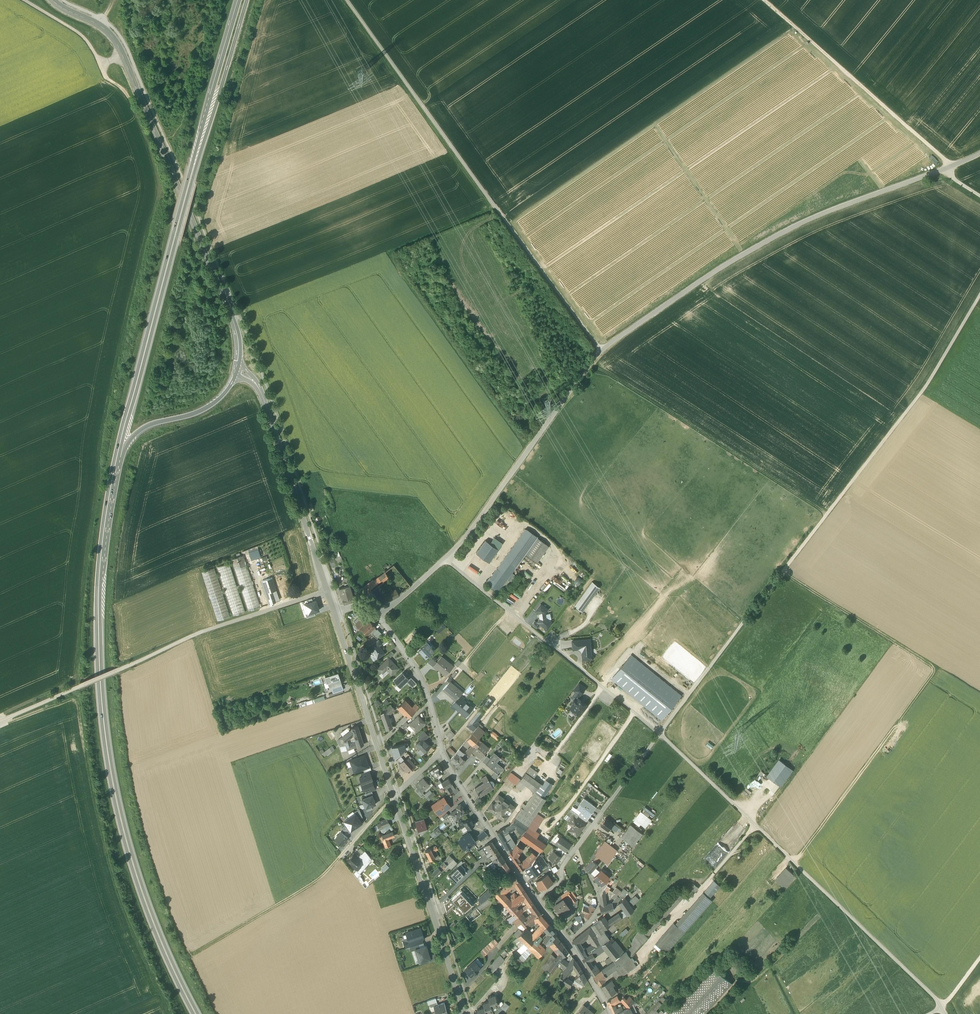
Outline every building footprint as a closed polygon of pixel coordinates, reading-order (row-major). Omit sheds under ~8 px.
[(501,518),(510,522),(512,519),(510,518),(512,515),(505,511),(501,518)] [(525,529),(489,578),(502,587),(526,553),(537,538),(525,529)] [(490,544),(498,550),(502,544),(494,538),(490,544)] [(537,538),(526,553),(538,561),(548,546),(537,538)] [(490,544),(485,540),(476,554),(489,563),(498,550),(490,544)] [(258,549),(249,552),(251,560),(261,557),(258,549)] [(244,555),(231,559),(240,585),(237,586),(229,563),(217,567),(224,590),(222,591),(214,568),(202,572),(217,621),(230,617),(223,594),(225,593),(233,616),(245,612),(238,589),(241,588),(248,611),(260,607),(244,555)] [(331,567),(336,565),(334,559),(332,555),(328,556),(329,561),(331,567)] [(337,558),(334,559),(336,565),(343,563),(341,556),(340,557),(337,558)] [(396,565),(387,570),(389,574),(398,568),(396,565)] [(564,575),(571,579),(574,574),(568,570),(564,575)] [(373,580),(361,590),(366,596),(370,592),(371,592),(389,577),(385,572),(374,581),(373,580)] [(556,575),(553,578),(559,584),(562,581),(556,575)] [(272,578),(267,579),(262,581),(268,597),(274,595),(273,591),(276,590),(272,578)] [(489,578),(486,583),(498,592),(502,587),(489,578)] [(577,602),(585,607),(599,587),(592,582),(577,602)] [(349,585),(339,589),(343,599),(344,604),(358,599),(352,585),(349,586),(349,585)] [(403,592),(399,588),(396,591),(393,593),(383,598),(385,603),(399,595),(403,592)] [(366,596),(364,598),(371,607),(372,606),(374,604),(378,601),(371,592),(370,592),(366,596)] [(274,595),(268,597),(266,598),(268,605),(276,602),(274,595)] [(307,602),(304,603),(308,614),(308,615),(314,613),(320,611),(316,599),(312,600),(312,599),(306,601),(307,602)] [(585,607),(577,602),(574,606),(582,611),(585,607)] [(548,609),(540,604),(535,611),(539,614),(540,618),(537,622),(540,624),(547,630),(552,622),(546,617),(545,613),(548,609)] [(356,624),(361,630),(362,629),(369,622),(364,617),(361,619),(356,624)] [(369,622),(362,629),(367,634),(369,633),(374,628),(375,627),(369,621),(369,622)] [(589,639),(572,641),(573,649),(579,648),(582,651),(583,659),(590,658),(590,659),(592,659),(593,658),(593,656),(592,655),(591,655),(590,648),(588,648),(587,640),(589,639)] [(379,640),(369,647),(371,650),(377,659),(384,654),(379,646),(382,644),(379,640)] [(422,648),(419,650),(425,658),(433,651),(431,649),(432,648),(427,643),(422,648)] [(377,659),(371,650),(368,652),(374,661),(377,659)] [(449,663),(441,657),(437,662),(433,666),(437,670),(438,669),(446,675),(453,666),(449,664),(449,663)] [(613,678),(661,718),(679,697),(631,657),(613,678)] [(398,668),(388,658),(377,669),(381,673),(386,669),(391,675),(398,668)] [(437,662),(431,658),(427,662),(433,667),(433,666),(437,662)] [(338,673),(325,677),(327,682),(328,682),(330,686),(330,687),(332,686),(341,683),(340,679),(338,673)] [(409,679),(403,673),(394,681),(400,688),(406,682),(409,679)] [(409,679),(406,682),(412,688),(417,684),(410,677),(409,679)] [(447,684),(443,690),(452,697),(451,697),(455,701),(456,701),(459,697),(460,695),(463,692),(450,682),(450,681),(447,684)] [(341,683),(332,686),(334,692),(343,689),(341,683)] [(579,683),(573,690),(576,692),(580,695),(585,688),(579,683)] [(576,692),(571,698),(573,700),(573,701),(573,702),(574,703),(578,698),(580,695),(576,692)] [(459,697),(456,701),(455,701),(452,705),(466,717),(473,708),(460,697),(459,697)] [(574,703),(571,707),(575,710),(575,712),(577,714),(580,713),(581,714),(587,705),(578,698),(574,703)] [(412,708),(405,701),(398,708),(405,716),(408,719),(416,711),(412,708)] [(391,705),(385,710),(388,715),(394,709),(391,705)] [(388,715),(385,710),(381,714),(386,730),(392,728),(388,715)] [(467,726),(474,731),(478,726),(479,724),(477,722),(477,720),(482,713),(479,711),(467,726)] [(405,716),(397,723),(400,726),(403,723),(404,723),(408,719),(405,716)] [(418,716),(409,725),(415,732),(424,723),(418,716)] [(364,744),(358,726),(351,728),(352,729),(354,735),(355,738),(356,741),(357,746),(364,744)] [(484,732),(478,726),(474,731),(472,733),(479,738),(484,732)] [(341,733),(343,736),(348,732),(349,731),(347,728),(341,733)] [(455,735),(451,730),(446,736),(450,740),(455,735)] [(498,740),(501,737),(494,730),(491,734),(498,740)] [(428,736),(424,732),(419,737),(421,740),(422,739),(424,740),(428,736)] [(479,738),(472,733),(467,739),(473,744),(476,747),(481,742),(482,741),(479,738)] [(356,741),(351,743),(349,738),(346,741),(348,750),(354,748),(357,746),(356,741)] [(424,740),(422,739),(421,740),(416,745),(424,753),(424,752),(426,752),(427,751),(427,750),(430,746),(424,740)] [(489,748),(481,742),(476,747),(473,752),(480,758),(481,758),(484,755),(484,754),(486,752),(489,748)] [(468,749),(464,753),(468,756),(470,754),(473,752),(476,747),(473,744),(468,749)] [(71,746),(73,762),(80,761),(78,745),(71,746)] [(404,745),(392,748),(395,758),(397,756),(403,750),(405,749),(404,745)] [(324,752),(327,756),(334,750),(332,747),(324,752)] [(464,753),(459,749),(457,752),(460,755),(465,760),(468,756),(464,753)] [(403,750),(397,756),(399,759),(405,753),(403,750)] [(457,752),(450,760),(453,763),(460,755),(457,752)] [(489,758),(486,762),(487,763),(491,766),(490,768),(497,774),(499,771),(500,772),(503,768),(496,762),(500,758),(494,752),(489,758)] [(364,755),(346,762),(348,767),(352,766),(355,773),(363,769),(369,767),(369,766),(364,755)] [(465,760),(460,755),(453,763),(458,768),(465,760)] [(415,767),(408,759),(405,761),(404,760),(401,763),(404,765),(402,767),(406,772),(411,768),(412,770),(415,767)] [(770,777),(781,785),(792,770),(780,762),(770,777)] [(439,765),(433,770),(434,772),(437,776),(443,772),(439,765)] [(516,785),(516,786),(522,790),(525,785),(535,792),(541,784),(534,778),(538,773),(530,767),(521,780),(516,785)] [(521,780),(511,772),(507,778),(516,785),(521,780)] [(362,776),(360,777),(362,784),(372,780),(373,780),(370,773),(362,776)] [(489,781),(486,776),(481,779),(483,782),(475,788),(480,796),(494,788),(493,786),(493,785),(494,784),(494,783),(493,782),(493,781),(491,780),(490,780),(489,781)] [(448,778),(441,783),(445,788),(449,786),(452,784),(448,778)] [(423,779),(416,786),(417,787),(422,792),(430,785),(423,779)] [(753,787),(758,790),(762,782),(757,779),(753,787)] [(372,780),(362,784),(361,784),(364,791),(367,790),(374,787),(372,780)] [(541,784),(535,792),(543,797),(553,784),(546,780),(542,785),(541,784)] [(422,792),(417,787),(414,790),(421,797),(424,794),(422,792)] [(526,805),(523,809),(534,816),(536,813),(546,799),(543,797),(535,792),(526,805)] [(367,796),(362,798),(365,808),(371,806),(375,804),(372,795),(367,796)] [(507,801),(498,795),(495,799),(498,802),(495,806),(492,803),(488,808),(496,815),(507,801)] [(444,798),(440,800),(439,799),(437,801),(437,802),(432,806),(433,805),(438,812),(437,813),(440,812),(447,807),(449,805),(444,798)] [(595,807),(584,799),(577,808),(584,814),(588,817),(588,816),(595,807)] [(507,801),(496,815),(504,821),(509,816),(505,813),(508,809),(511,812),(515,807),(507,801)] [(458,809),(455,811),(454,811),(450,814),(455,821),(466,813),(460,804),(456,807),(458,809)] [(447,807),(440,812),(442,816),(446,812),(449,809),(447,807)] [(523,809),(521,808),(516,816),(528,825),(534,816),(523,809)] [(578,816),(570,810),(566,814),(572,818),(573,817),(576,819),(578,816)] [(350,829),(361,822),(359,818),(354,811),(343,819),(347,825),(350,829)] [(640,811),(634,819),(645,827),(651,820),(640,811)] [(528,825),(516,816),(510,824),(516,828),(518,830),(516,831),(522,835),(528,826),(528,825)] [(541,821),(534,816),(528,825),(528,826),(535,831),(541,821)] [(387,817),(380,820),(381,823),(382,826),(389,823),(387,817)] [(576,819),(573,817),(572,818),(570,821),(574,824),(569,831),(576,836),(580,831),(584,825),(576,819)] [(470,818),(463,823),(465,826),(461,829),(464,833),(475,825),(470,818)] [(613,824),(605,818),(600,825),(608,830),(610,827),(613,824)] [(423,819),(415,822),(418,830),(419,829),(426,827),(423,819)] [(516,828),(510,824),(510,825),(506,827),(509,833),(516,828)] [(631,825),(621,837),(632,846),(642,833),(631,825)] [(522,835),(516,844),(522,848),(527,841),(530,843),(535,837),(538,833),(535,831),(528,826),(522,835)] [(421,836),(427,830),(426,827),(419,829),(421,836)] [(509,833),(506,827),(497,832),(508,852),(512,849),(511,848),(516,844),(511,837),(512,836),(511,834),(509,834),(509,833)] [(333,838),(341,845),(348,837),(340,830),(333,838)] [(483,831),(477,837),(481,841),(487,835),(483,831)] [(469,834),(458,841),(460,843),(460,845),(461,846),(462,847),(463,847),(464,850),(466,848),(468,848),(469,847),(470,847),(471,845),(475,842),(469,834)] [(545,845),(535,837),(530,843),(541,851),(545,845)] [(570,844),(560,837),(555,844),(559,846),(565,850),(565,851),(570,844)] [(388,838),(384,839),(382,839),(385,847),(390,845),(388,838)] [(492,841),(485,846),(485,847),(489,853),(491,851),(490,850),(495,847),(492,841)] [(617,851),(604,841),(594,853),(599,857),(605,861),(607,863),(617,851)] [(522,848),(516,844),(511,848),(512,849),(508,852),(515,863),(519,861),(516,857),(518,854),(518,853),(522,848)] [(436,846),(430,848),(435,857),(435,858),(435,859),(439,857),(436,850),(438,849),(436,846)] [(495,847),(490,850),(491,851),(493,854),(495,858),(500,854),(495,847)] [(430,848),(425,851),(430,860),(435,858),(435,857),(430,848)] [(366,863),(371,858),(365,851),(361,854),(359,856),(366,863)] [(555,852),(553,851),(548,858),(556,864),(561,857),(560,856),(555,852)] [(353,853),(348,860),(354,866),(357,862),(360,859),(358,857),(356,856),(353,853)] [(532,853),(527,860),(521,864),(525,868),(531,864),(535,859),(537,856),(532,853)] [(594,853),(590,859),(591,860),(592,859),(594,862),(597,859),(599,857),(594,853)] [(500,854),(495,858),(493,860),(497,867),(500,865),(505,861),(500,854)] [(457,863),(449,855),(446,860),(444,862),(447,865),(451,869),(457,863)] [(366,863),(359,856),(358,857),(360,859),(357,862),(360,865),(362,867),(366,863)] [(525,868),(531,877),(542,870),(535,859),(531,864),(525,868)] [(591,860),(584,867),(590,873),(597,865),(596,863),(594,862),(592,859),(591,860)] [(457,867),(462,872),(465,869),(461,865),(463,863),(461,860),(455,866),(457,868),(457,867)] [(505,861),(500,865),(503,870),(505,873),(510,869),(505,861)] [(521,864),(519,861),(515,863),(521,871),(525,868),(521,864)] [(444,862),(432,873),(436,876),(447,865),(444,862)] [(488,867),(485,864),(482,867),(488,874),(491,871),(488,867)] [(491,871),(494,875),(498,872),(499,872),(503,870),(500,865),(497,867),(494,869),(491,871)] [(457,867),(457,868),(448,876),(456,884),(461,878),(464,875),(462,872),(457,867)] [(795,876),(786,868),(776,879),(784,888),(795,876)] [(601,870),(594,878),(602,885),(606,880),(609,877),(601,870)] [(547,874),(536,882),(539,886),(541,890),(552,883),(549,879),(549,878),(547,874)] [(516,878),(507,885),(510,889),(515,886),(519,891),(523,888),(516,878)] [(609,882),(606,880),(602,885),(601,887),(604,890),(607,886),(609,882)] [(698,889),(693,884),(688,890),(693,894),(698,889)] [(507,885),(500,890),(504,894),(510,889),(507,885)] [(621,892),(615,888),(612,892),(615,894),(617,896),(618,896),(621,892)] [(477,900),(481,904),(490,898),(494,894),(489,889),(477,900)] [(621,892),(618,896),(621,898),(621,899),(622,900),(624,898),(624,897),(629,892),(624,889),(621,892)] [(460,890),(450,899),(449,900),(454,905),(456,907),(455,908),(462,915),(464,913),(465,913),(474,905),(468,899),(469,898),(466,894),(464,895),(460,890)] [(504,894),(500,890),(494,895),(498,899),(505,907),(511,902),(508,899),(504,894)] [(679,892),(676,890),(673,894),(679,899),(680,901),(685,896),(680,891),(679,892)] [(519,891),(508,899),(511,902),(521,894),(519,891)] [(521,894),(511,902),(515,907),(517,906),(518,906),(517,905),(525,900),(528,905),(531,902),(525,891),(521,894)] [(568,891),(561,897),(562,899),(563,899),(568,907),(568,906),(569,907),(572,905),(572,904),(576,901),(568,891)] [(704,892),(675,925),(684,933),(712,900),(704,892)] [(638,893),(630,901),(633,905),(642,897),(638,893)] [(615,898),(612,903),(614,909),(621,899),(621,898),(618,896),(617,896),(615,898)] [(450,899),(448,897),(443,901),(447,912),(454,905),(449,900),(450,899)] [(481,904),(476,908),(480,912),(493,902),(490,898),(481,904)] [(631,907),(624,898),(622,900),(619,904),(627,915),(634,911),(631,907)] [(558,902),(554,905),(555,907),(560,913),(569,907),(568,907),(563,899),(562,899),(558,902)] [(607,905),(605,900),(600,901),(601,906),(599,907),(601,913),(604,912),(614,909),(612,903),(607,905)] [(515,907),(511,902),(505,907),(509,911),(513,916),(516,919),(521,914),(518,911),(515,907)] [(540,915),(533,904),(530,907),(533,913),(533,914),(527,920),(530,924),(536,917),(537,918),(540,915)] [(586,914),(585,916),(589,918),(595,907),(591,905),(590,907),(588,910),(586,914)] [(516,919),(513,921),(518,927),(521,924),(525,921),(521,914),(516,919)] [(619,914),(607,922),(610,926),(622,918),(619,914)] [(536,917),(530,924),(533,927),(538,922),(542,917),(540,915),(537,918),(536,917)] [(513,916),(507,921),(510,924),(513,921),(516,919),(513,916)] [(580,917),(576,917),(576,918),(575,919),(579,923),(582,926),(583,925),(581,919),(581,916),(580,917)] [(607,922),(603,916),(597,920),(604,930),(610,926),(607,922)] [(541,926),(532,937),(535,940),(539,936),(538,935),(544,929),(549,925),(542,917),(538,922),(541,926)] [(525,921),(521,924),(525,929),(530,924),(527,920),(525,921)] [(573,925),(572,926),(571,926),(568,929),(573,935),(582,926),(579,923),(576,926),(575,925),(573,926),(573,925)] [(675,925),(673,923),(657,943),(667,952),(684,933),(675,925)] [(545,941),(549,944),(555,936),(557,934),(549,925),(544,929),(549,935),(545,941)] [(590,927),(573,942),(577,949),(581,947),(579,944),(587,938),(588,938),(593,945),(595,947),(600,943),(597,938),(595,935),(595,934),(590,927)] [(420,928),(406,932),(408,938),(409,942),(414,941),(421,938),(423,938),(420,928)] [(532,937),(524,930),(517,938),(527,948),(535,940),(532,937)] [(635,937),(632,943),(632,946),(627,950),(631,958),(644,944),(648,937),(646,935),(640,930),(635,937)] [(604,934),(597,938),(600,943),(601,945),(608,940),(609,939),(605,934),(604,934)] [(564,946),(555,936),(549,944),(553,948),(558,954),(559,954),(564,946)] [(414,941),(409,942),(408,938),(404,939),(406,948),(410,947),(416,945),(414,941)] [(527,948),(517,938),(513,941),(518,945),(521,948),(524,951),(527,948)] [(494,939),(480,952),(484,956),(498,943),(494,939)] [(538,943),(535,940),(527,948),(538,958),(539,958),(545,950),(538,943)] [(608,940),(601,945),(603,948),(613,960),(614,960),(621,955),(611,944),(608,940)] [(625,952),(615,941),(614,942),(611,944),(621,955),(625,952)] [(593,948),(591,950),(592,952),(593,953),(592,953),(595,957),(597,956),(595,953),(603,948),(601,945),(600,943),(595,947),(593,948)] [(545,950),(539,958),(542,961),(553,948),(549,944),(545,950)] [(429,955),(426,945),(424,945),(419,947),(415,948),(415,949),(419,962),(428,959),(430,958),(429,955)] [(564,946),(559,954),(557,957),(560,960),(562,957),(562,958),(569,953),(564,946)] [(591,946),(583,950),(581,947),(577,949),(582,958),(592,952),(591,950),(593,948),(591,946)] [(621,955),(614,960),(617,965),(610,970),(616,978),(636,966),(631,958),(627,950),(625,952),(621,955)] [(435,953),(429,955),(430,958),(428,959),(429,962),(437,959),(435,953)] [(592,953),(582,959),(584,963),(589,961),(595,957),(592,953)] [(551,954),(541,968),(547,972),(552,964),(556,958),(551,954)] [(500,955),(488,967),(492,971),(492,972),(505,959),(504,959),(503,958),(500,955)] [(581,970),(573,959),(565,969),(570,972),(573,968),(576,972),(581,970)] [(564,963),(560,960),(559,962),(562,964),(561,966),(562,966),(561,967),(565,969),(568,964),(565,961),(564,963)] [(613,960),(601,970),(604,975),(610,970),(617,965),(614,960),(613,960)] [(474,961),(465,969),(471,976),(474,973),(474,974),(478,970),(477,970),(480,967),(474,961)] [(589,961),(584,963),(587,967),(589,970),(593,968),(589,961)] [(552,964),(548,970),(553,974),(557,967),(556,966),(552,964)] [(669,1013),(671,1013),(704,1013),(733,982),(712,964),(669,1013)] [(593,968),(589,970),(593,977),(599,972),(596,966),(593,968)] [(565,969),(561,975),(566,978),(570,972),(565,969)] [(593,977),(598,985),(602,982),(601,981),(606,977),(604,975),(601,970),(599,972),(593,977)] [(583,973),(579,975),(575,980),(581,984),(583,981),(582,980),(585,978),(583,973)] [(566,978),(561,975),(558,980),(569,987),(572,983),(566,978)] [(612,980),(602,986),(608,996),(611,995),(616,991),(617,991),(617,990),(616,991),(612,986),(614,984),(612,980)] [(494,995),(488,997),(489,1001),(491,1008),(491,1007),(498,1005),(494,995)] [(613,998),(608,1001),(610,1006),(612,1010),(616,1009),(614,1005),(614,1004),(621,1000),(620,999),(617,995),(613,998)] [(626,999),(624,996),(620,999),(621,1000),(625,1005),(628,1008),(630,1007),(634,1002),(629,996),(626,999)] [(489,1001),(482,1003),(484,1007),(486,1013),(493,1011),(491,1007),(491,1008),(489,1001)] [(647,1013),(659,1013),(658,1013),(655,1010),(662,1003),(659,1001),(647,1013)] [(437,1004),(433,1006),(435,1012),(446,1008),(444,1002),(437,1004)] [(506,1002),(502,1007),(506,1010),(510,1005),(506,1002)] [(583,1005),(576,1013),(594,1013),(583,1005)]
